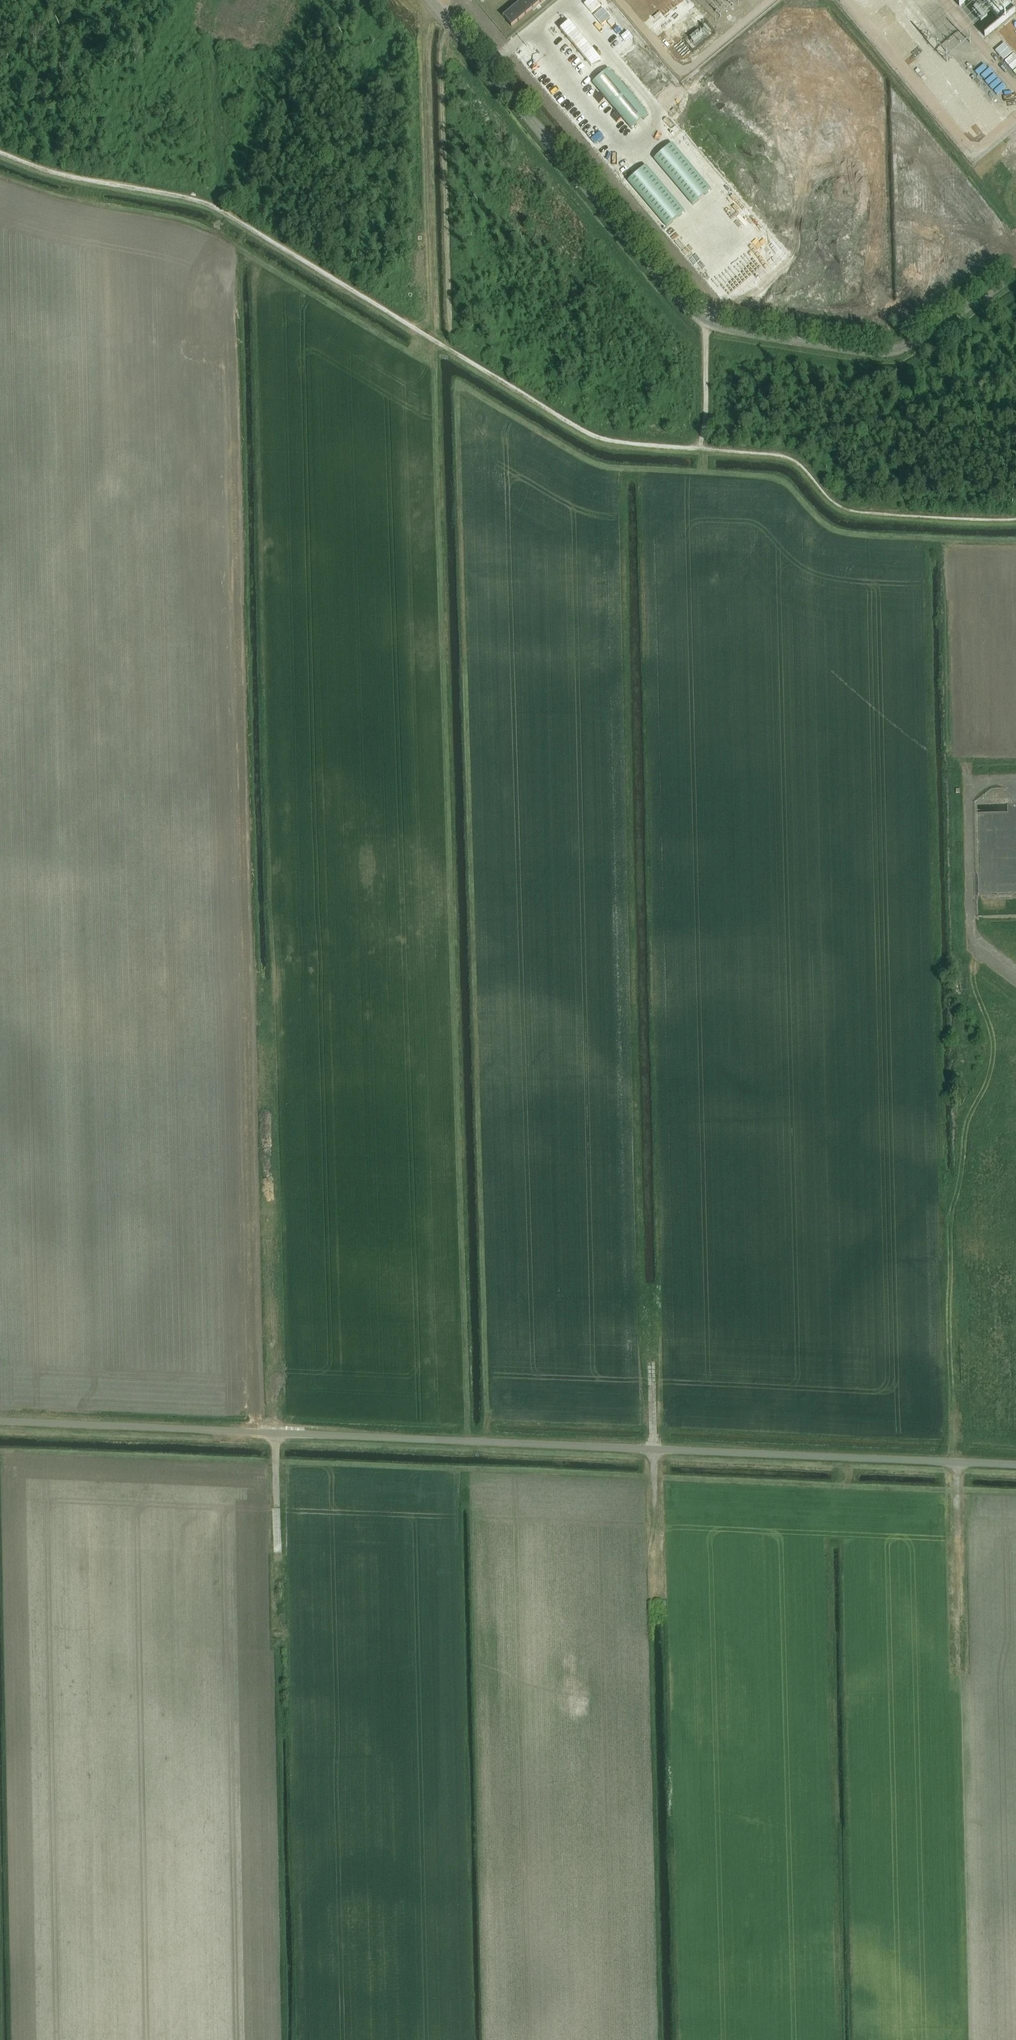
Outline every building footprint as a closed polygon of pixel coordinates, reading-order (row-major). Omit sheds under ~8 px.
[(503,17),(504,17),(512,26),(511,26),(512,27),(544,0),(523,0),(503,17)] [(1007,0),(983,0),(1001,22),(1015,10),(1007,0)]
